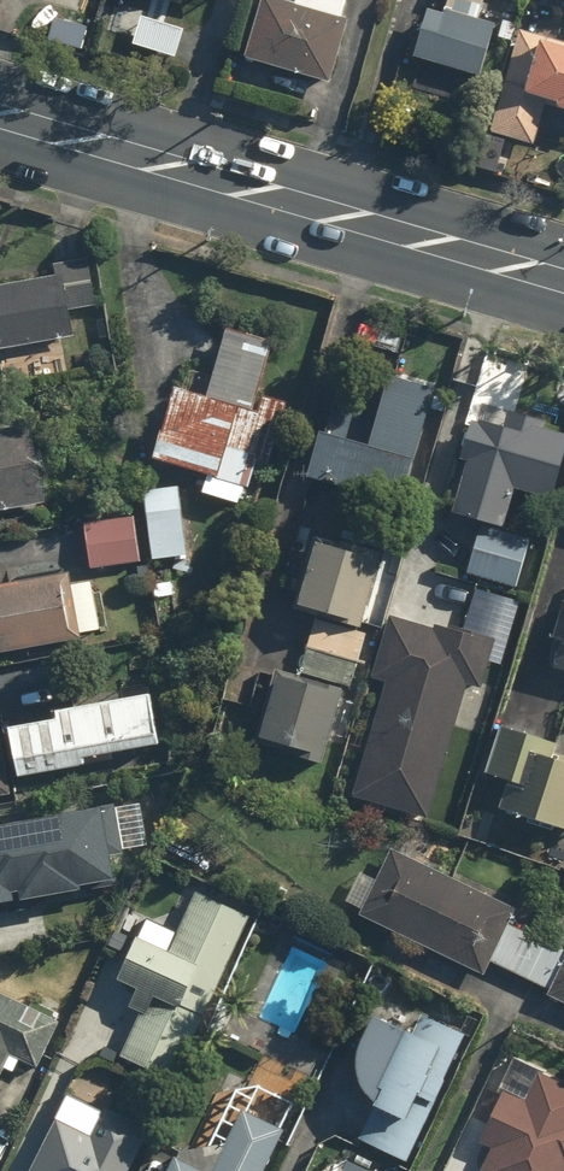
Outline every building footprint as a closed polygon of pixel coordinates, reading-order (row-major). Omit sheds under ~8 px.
[(249,57),(337,83),(355,23),(348,21),(354,0),(268,0),(249,57)] [(420,15),(407,64),(477,83),(490,34),(420,15)] [(528,148),(540,116),(563,125),(563,52),(515,35),(481,132),(528,148)] [(66,340),(62,312),(91,308),(84,260),(45,266),(48,282),(0,289),(0,350),(66,340)] [(147,463),(198,480),(195,494),(240,509),(253,470),(264,474),(285,411),(249,399),(268,347),(226,332),(200,407),(170,396),(147,463)] [(309,435),(298,483),(394,507),(424,392),(384,382),(377,409),(346,401),(335,442),(309,435)] [(440,516),(494,531),(505,491),(548,503),(563,446),(563,438),(534,430),(537,419),(502,409),(496,430),(465,422),(456,455),(460,456),(440,516)] [(38,511),(27,432),(0,436),(0,517),(38,511)] [(175,488),(138,490),(142,563),(179,561),(175,488)] [(129,518),(80,521),(83,571),(132,568),(129,518)] [(458,536),(469,540),(458,576),(512,593),(528,543),(509,538),(508,541),(462,526),(458,536)] [(310,621),(354,636),(381,557),(310,533),(282,612),(310,621)] [(98,634),(88,586),(62,591),(60,577),(0,588),(0,653),(98,634)] [(559,601),(540,670),(563,676),(563,602),(559,601)] [(375,686),(346,799),(424,820),(459,692),(480,698),(495,645),(381,620),(364,683),(375,686)] [(346,695),(363,643),(310,626),(293,677),(346,695)] [(271,672),(246,743),(314,767),(340,697),(271,672)] [(5,781),(148,752),(136,697),(42,716),(44,727),(0,736),(0,754),(5,781)] [(563,835),(563,760),(547,754),(552,745),(496,725),(476,778),(499,786),(493,815),(520,830),(563,835)] [(116,808),(0,830),(0,904),(14,903),(12,889),(22,888),(23,896),(113,887),(109,853),(120,852),(116,808)] [(355,920),(478,977),(484,967),(563,1007),(563,953),(562,958),(501,928),(509,911),(386,850),(369,884),(355,877),(341,904),(358,912),(355,920)] [(144,1004),(118,1060),(167,1083),(244,922),(191,897),(162,958),(116,936),(95,981),(144,1004)] [(8,1076),(14,1064),(33,1073),(56,1021),(0,995),(0,1073),(8,1076)] [(365,1116),(350,1147),(401,1170),(461,1039),(413,1017),(403,1040),(357,1020),(341,1054),(346,1057),(333,1087),(354,1097),(349,1108),(365,1116)] [(538,1074),(520,1105),(496,1092),(469,1140),(480,1146),(470,1170),(563,1170),(563,1088),(538,1074)] [(61,1100),(52,1120),(45,1116),(20,1170),(124,1170),(142,1130),(94,1109),(92,1114),(61,1100)] [(282,1136),(238,1113),(207,1170),(263,1170),(282,1136)] [(171,1161),(165,1170),(190,1170),(171,1161)]
